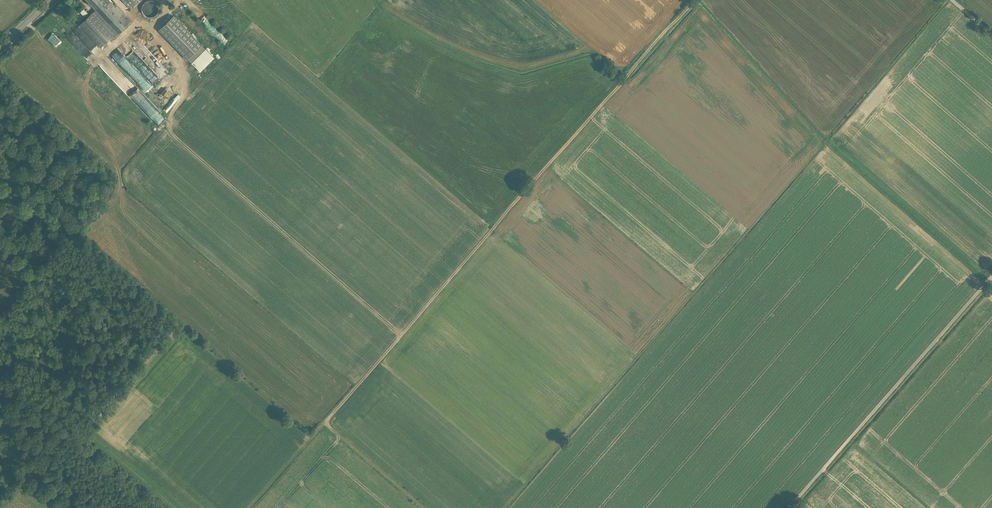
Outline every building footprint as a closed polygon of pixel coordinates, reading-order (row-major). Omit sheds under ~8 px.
[(95,9),(96,9),(118,33),(131,20),(116,4),(112,5),(107,0),(87,0),(95,9)] [(120,2),(129,11),(141,0),(123,0),(120,2)] [(159,8),(158,5),(156,2),(153,1),(150,0),(147,1),(144,3),(142,5),(141,9),(142,12),(144,15),(147,17),(150,17),(153,16),(156,15),(158,12),(159,8)] [(194,1),(221,25),(224,22),(221,19),(201,0),(195,0),(194,1)] [(58,8),(52,14),(55,17),(61,11),(58,8)] [(118,33),(96,9),(95,9),(91,13),(113,35),(112,35),(114,37),(118,33)] [(113,35),(91,13),(80,24),(101,46),(112,35),(113,35)] [(201,44),(173,16),(159,30),(187,58),(201,44)] [(72,31),(66,38),(79,49),(84,44),(75,37),(77,35),(72,31)] [(155,85),(168,72),(143,44),(133,49),(125,40),(118,46),(120,51),(124,54),(128,59),(129,60),(132,63),(130,64),(131,67),(133,66),(135,70),(130,74),(134,72),(135,73),(140,79),(139,77),(143,81),(146,78),(147,79),(153,86),(155,85)] [(214,58),(201,44),(187,58),(196,68),(200,71),(214,58)]
